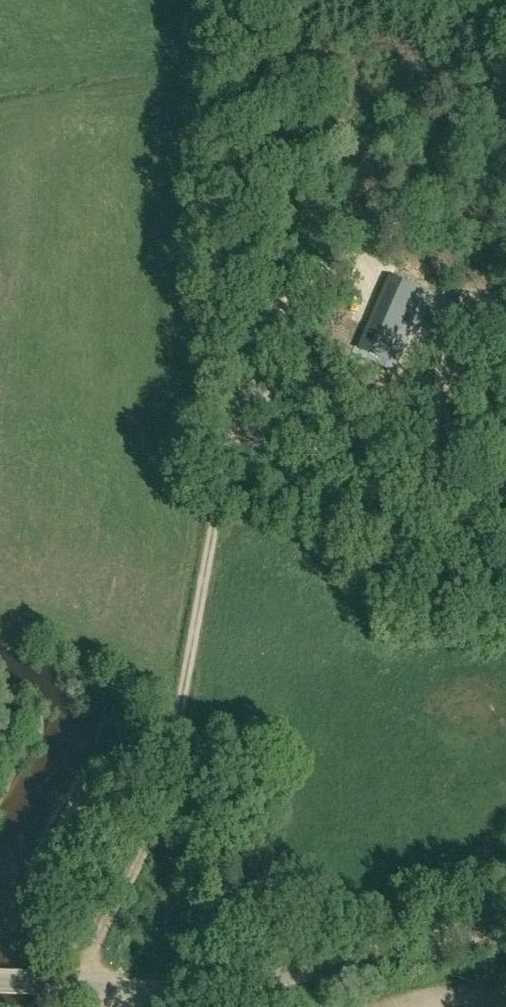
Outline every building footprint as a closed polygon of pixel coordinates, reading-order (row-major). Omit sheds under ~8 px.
[(387,352),(410,299),(408,299),(386,289),(363,341),(364,342),(373,346),(372,348),(376,350),(377,348),(386,351),(387,352)]
